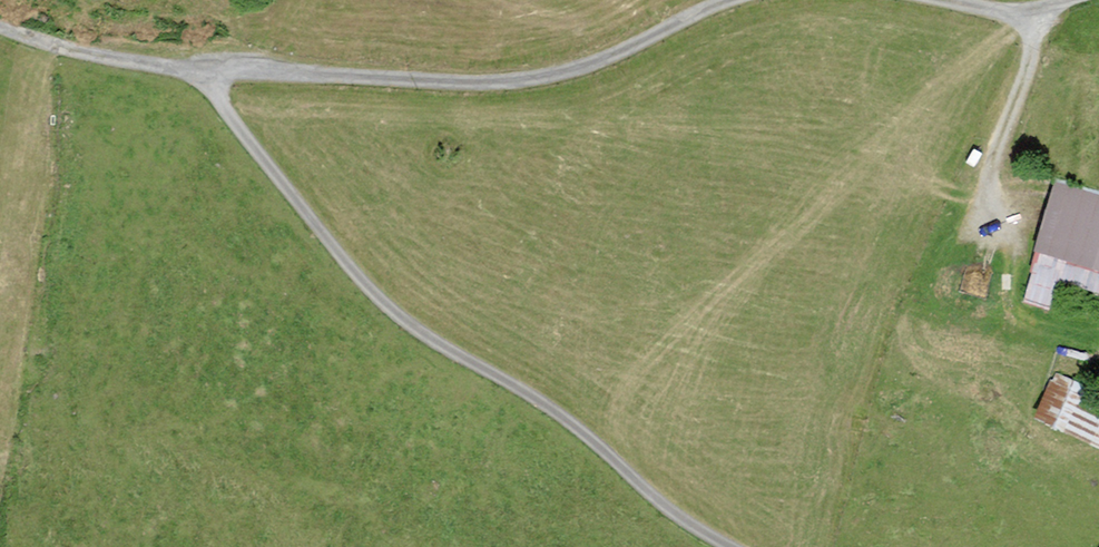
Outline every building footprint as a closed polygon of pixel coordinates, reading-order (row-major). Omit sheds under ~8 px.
[(1058,190),(1027,301),(1047,307),(1055,279),(1098,292),(1098,201),(1058,190)] [(1056,377),(1036,420),(1098,448),(1098,396),(1056,377)]
